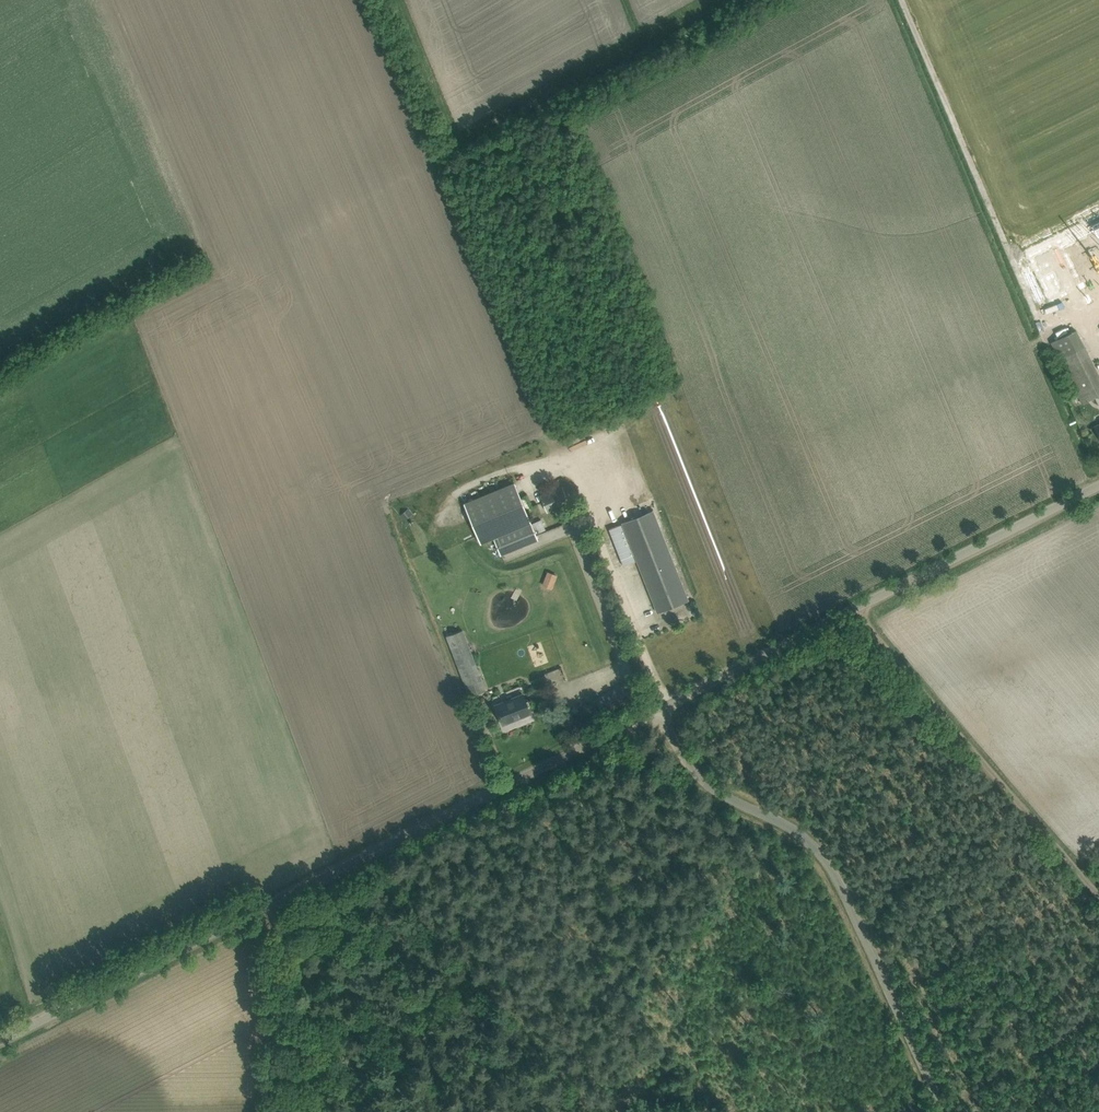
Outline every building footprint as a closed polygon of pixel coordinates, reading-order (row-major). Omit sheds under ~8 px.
[(1098,322),(1098,221),(1029,256),(1052,301),(1081,286),(1094,312),(1098,322)] [(1076,329),(1051,342),(1082,403),(1098,394),(1098,375),(1076,329)] [(620,430),(647,418),(645,412),(617,424),(620,430)] [(618,442),(644,429),(642,424),(616,436),(618,442)] [(539,539),(532,523),(515,482),(464,503),(481,544),(494,538),(501,555),(539,539)] [(394,513),(413,506),(410,499),(391,506),(394,513)] [(401,528),(421,521),(417,509),(405,513),(407,518),(399,521),(401,528)] [(658,612),(690,600),(654,509),(622,522),(632,548),(635,554),(658,612)] [(621,524),(609,529),(623,566),(636,561),(633,555),(635,554),(632,548),(631,548),(621,524)] [(423,530),(404,537),(407,544),(425,537),(423,530)] [(433,553),(443,549),(440,541),(431,544),(433,553)] [(414,560),(431,553),(429,547),(411,554),(414,560)] [(558,575),(548,571),(544,580),(554,584),(558,575)] [(446,636),(465,685),(482,679),(463,630),(446,636)] [(531,713),(527,702),(524,693),(496,705),(503,724),(531,713)]
